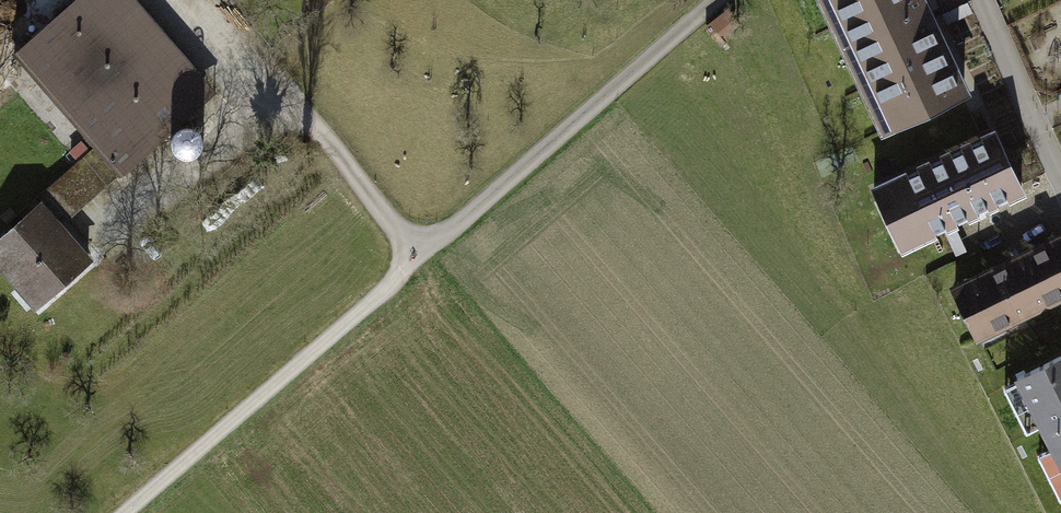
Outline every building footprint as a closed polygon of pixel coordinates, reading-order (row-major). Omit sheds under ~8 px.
[(133,0),(64,0),(7,48),(111,170),(208,88),(133,0)] [(963,97),(918,0),(823,0),(884,133),(963,97)] [(994,135),(877,191),(902,245),(1018,188),(994,135)] [(39,197),(0,228),(0,258),(31,296),(85,252),(39,197)] [(956,285),(980,334),(1060,295),(1060,234),(956,285)] [(1019,376),(1060,463),(1060,356),(1019,376)]
